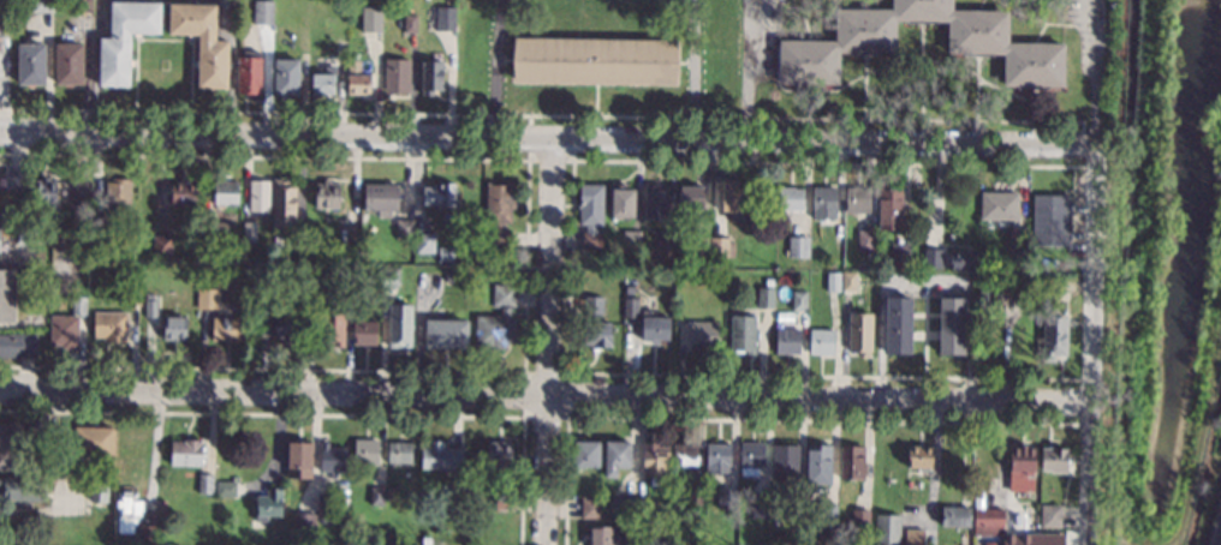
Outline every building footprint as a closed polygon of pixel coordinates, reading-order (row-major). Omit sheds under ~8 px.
[(31,13),(31,0),(52,0),(53,13),(31,13)] [(69,13),(68,0),(90,0),(90,12),(69,13)] [(139,2),(160,2),(159,35),(138,34),(138,36),(132,36),(132,34),(130,34),(129,60),(132,60),(132,67),(129,67),(129,86),(97,85),(99,38),(109,38),(109,2),(133,2),(133,0),(139,0),(139,2)] [(892,10),(892,0),(952,0),(952,11),(978,11),(1008,11),(1007,43),(1064,43),(1064,88),(1049,88),(1049,89),(1018,89),(1018,86),(1003,86),(1003,54),(993,54),(993,56),(976,56),(963,55),(963,54),(947,54),(948,22),(937,22),(937,24),(919,23),(906,23),(906,22),(895,22),(895,53),(881,53),(880,55),(864,55),(850,54),(850,53),(839,53),(839,84),(824,84),(824,86),(794,86),(794,84),(779,84),(779,41),(835,41),(835,10),(864,10),(892,10)] [(273,24),(254,24),(254,1),(273,1),(273,24)] [(197,5),(215,5),(215,41),(228,41),(227,62),(230,62),(230,68),(227,68),(227,89),(197,89),(198,68),(195,68),(195,60),(198,60),(198,35),(193,35),(193,37),(189,37),(189,35),(168,35),(169,5),(190,5),(190,2),(197,2),(197,5)] [(453,7),(455,7),(455,32),(436,31),(436,7),(440,7),(440,4),(453,4),(453,7)] [(382,32),(362,32),(362,7),(382,8),(382,32)] [(416,34),(404,34),(404,16),(416,16),(416,34)] [(674,85),(513,84),(514,38),(675,40),(674,85)] [(346,59),(335,59),(335,41),(347,41),(346,59)] [(30,44),(43,44),(44,85),(34,85),(34,88),(25,88),(25,85),(17,85),(17,44),(23,44),(23,42),(30,42),(30,44)] [(67,44),(82,43),(82,85),(71,85),(71,88),(64,88),(64,85),(54,85),(54,44),(60,44),(60,42),(67,42),(67,44)] [(261,58),(261,95),(237,94),(237,58),(244,58),(244,53),(261,53),(261,58)] [(409,92),(398,92),(398,95),(386,95),(386,59),(409,59),(409,92)] [(299,73),(300,73),(300,79),(299,79),(299,95),(297,95),(297,96),(276,96),(276,95),(274,95),(275,60),(299,60),(299,73)] [(361,74),(370,74),(370,95),(347,95),(347,61),(361,61),(361,74)] [(442,90),(433,90),(433,96),(422,96),(422,91),(422,62),(443,62),(442,90)] [(336,76),(334,76),(334,94),(312,94),(312,74),(326,74),(326,66),(336,66),(336,76)] [(25,190),(5,190),(5,169),(6,169),(25,169),(25,190)] [(737,186),(745,186),(745,218),(731,218),(731,211),(721,211),(721,200),(719,200),(719,196),(722,196),(722,178),(737,179),(737,186)] [(48,181),(54,181),(54,210),(42,210),(42,204),(32,204),(32,181),(38,181),(38,179),(48,179),(48,181)] [(130,210),(105,210),(105,182),(111,182),(111,179),(130,179),(130,210)] [(285,186),(296,187),(294,228),(273,228),(273,179),(285,179),(285,186)] [(269,211),(249,211),(249,180),(269,180),(269,211)] [(330,184),(339,184),(339,209),(315,208),(315,184),(323,184),(323,180),(330,180),(330,184)] [(85,203),(67,203),(67,181),(85,181),(85,203)] [(187,184),(195,184),(195,204),(169,203),(169,194),(169,190),(172,190),(172,182),(180,184),(180,181),(187,181),(187,184)] [(238,205),(214,205),(214,181),(238,181),(238,205)] [(512,199),(514,199),(514,209),(511,209),(511,223),(504,223),(504,229),(511,229),(511,248),(492,247),(492,229),(493,229),(493,223),(486,223),(486,182),(512,182),(512,199)] [(892,190),(901,190),(901,199),(904,199),(903,220),(901,220),(901,229),(877,229),(878,182),(892,182),(892,190)] [(398,210),(391,210),(391,217),(377,217),(377,210),(364,210),(364,184),(398,184),(398,210)] [(454,208),(423,206),(423,186),(439,186),(439,184),(454,185),(454,208)] [(603,226),(597,226),(597,232),(601,232),(601,248),(582,248),(582,232),(585,232),(585,224),(578,224),(578,209),(578,203),(580,203),(580,184),(603,185),(603,226)] [(627,188),(635,188),(635,217),(629,217),(629,220),(615,220),(615,221),(612,221),(610,218),(612,185),(620,185),(620,184),(627,184),(627,188)] [(660,191),(668,191),(668,217),(662,217),(662,220),(644,220),(644,217),(643,217),(643,206),(644,206),(644,186),(654,186),(654,184),(660,184),(660,191)] [(703,209),(677,209),(677,186),(704,186),(703,209)] [(794,188),(803,188),(803,210),(779,210),(780,187),(794,187),(794,188)] [(835,218),(814,218),(814,211),(812,211),(812,187),(836,187),(835,218)] [(870,212),(846,212),(846,187),(870,187),(870,212)] [(1018,220),(1003,218),(1003,228),(987,228),(987,220),(981,220),(981,192),(1018,192),(1018,220)] [(1070,245),(1032,245),(1034,194),(1071,194),(1070,245)] [(101,214),(101,232),(88,232),(88,212),(101,214)] [(17,224),(0,224),(0,214),(17,214),(17,224)] [(413,239),(395,239),(395,220),(413,220),(413,239)] [(219,242),(199,241),(199,222),(219,222),(219,242)] [(255,241),(243,241),(243,222),(256,223),(255,241)] [(357,241),(347,241),(347,224),(357,224),(357,241)] [(36,236),(34,236),(34,245),(17,244),(17,228),(36,228),(36,236)] [(641,230),(639,250),(623,250),(623,230),(641,230)] [(674,232),(674,251),(656,250),(656,230),(674,232)] [(876,251),(858,251),(858,230),(876,230),(876,251)] [(434,259),(416,259),(416,233),(417,233),(434,233),(434,259)] [(303,252),(292,252),(292,235),(303,235),(303,252)] [(171,257),(153,257),(153,236),(171,236),(171,257)] [(708,238),(708,256),(695,256),(695,236),(708,238)] [(808,257),(788,257),(788,236),(808,236),(808,257)] [(728,242),(733,242),(733,257),(709,256),(709,238),(728,238),(728,242)] [(909,245),(909,269),(891,269),(892,244),(909,245)] [(454,260),(437,260),(437,247),(453,247),(454,260)] [(942,250),(941,268),(923,268),(924,248),(942,250)] [(975,270),(948,270),(948,251),(976,252),(975,270)] [(1070,265),(1070,272),(1061,272),(1061,264),(1070,265)] [(272,285),(255,283),(255,265),(272,265),(272,285)] [(399,285),(397,285),(397,288),(381,288),(381,266),(399,268),(399,285)] [(13,322),(0,322),(0,269),(13,269),(13,322)] [(839,291),(827,291),(827,272),(839,272),(839,291)] [(854,291),(842,291),(842,272),(854,272),(854,291)] [(1009,303),(978,303),(978,274),(1011,275),(1009,303)] [(1042,293),(1026,293),(1028,277),(1042,277),(1042,293)] [(358,304),(347,304),(347,285),(358,286),(358,304)] [(516,286),(514,307),(510,307),(510,316),(516,316),(514,342),(506,342),(505,348),(473,347),(475,316),(500,316),(501,307),(492,307),(493,285),(516,286)] [(139,305),(125,305),(125,286),(139,286),(139,305)] [(773,307),(757,307),(758,288),(774,288),(773,307)] [(218,309),(197,309),(197,289),(219,289),(218,309)] [(806,310),(792,310),(792,292),(806,292),(806,310)] [(151,300),(156,300),(156,317),(145,317),(147,293),(153,293),(151,300)] [(603,298),(602,315),(585,313),(585,297),(603,298)] [(85,298),(84,315),(71,315),(72,298),(85,298)] [(911,353),(885,353),(886,298),(911,298),(911,353)] [(964,354),(939,354),(940,298),(965,298),(964,354)] [(637,317),(623,317),(624,300),(638,300),(637,317)] [(411,348),(388,348),(389,305),(412,305),(411,348)] [(345,347),(332,347),(332,342),(321,342),(321,311),(345,311),(345,347)] [(126,342),(103,342),(103,339),(93,339),(93,312),(126,312),(126,342)] [(281,316),(300,316),(300,339),(292,339),(292,341),(290,341),(290,345),(284,345),(284,341),(281,341),(282,337),(274,337),(274,313),(281,313),(281,316)] [(872,352),(870,352),(870,357),(862,357),(862,352),(848,352),(848,313),(872,313),(872,352)] [(78,316),(77,351),(59,349),(60,346),(48,346),(49,315),(78,316)] [(180,317),(186,317),(185,340),(178,340),(178,343),(171,342),(171,340),(163,340),(163,317),(173,317),(173,315),(180,315),(180,317)] [(755,328),(757,328),(757,340),(756,340),(756,354),(746,354),(746,351),(729,351),(731,316),(755,317),(755,328)] [(1066,355),(1065,355),(1065,360),(1054,360),(1054,361),(1042,361),(1043,316),(1067,317),(1066,355)] [(243,341),(213,341),(213,317),(243,318),(243,341)] [(669,340),(659,340),(659,345),(649,345),(649,340),(641,340),(642,317),(669,317),(669,340)] [(363,321),(377,321),(376,345),(353,345),(353,319),(364,319),(363,321)] [(467,348),(425,348),(425,321),(467,321),(467,348)] [(610,347),(590,347),(590,345),(583,345),(583,343),(580,341),(580,336),(583,335),(583,322),(612,323),(610,347)] [(716,349),(690,349),(690,322),(717,323),(716,349)] [(800,354),(775,354),(776,328),(800,329),(800,354)] [(833,355),(809,355),(810,329),(833,329),(833,355)] [(36,358),(0,358),(0,335),(7,335),(7,334),(36,334),(36,358)] [(20,471),(0,470),(0,421),(22,421),(20,471)] [(113,456),(111,456),(111,459),(105,459),(105,456),(73,455),(75,426),(113,427),(113,456)] [(201,442),(202,442),(202,466),(171,466),(171,441),(184,441),(184,439),(201,439),(201,442)] [(311,478),(287,478),(287,442),(303,442),(303,439),(311,439),(311,478)] [(377,465),(355,465),(355,439),(379,439),(377,465)] [(660,444),(669,444),(669,459),(667,459),(666,475),(643,474),(644,443),(654,443),(654,439),(660,439),(660,444)] [(327,448),(346,448),(345,472),(335,472),(335,478),(329,478),(329,472),(320,472),(320,442),(327,442),(327,448)] [(411,463),(387,462),(388,442),(411,442),(411,463)] [(443,448),(461,448),(461,469),(421,468),(421,447),(431,447),(431,442),(443,442),(443,448)] [(511,468),(488,468),(488,442),(512,442),(511,468)] [(598,467),(574,467),(574,442),(598,442),(598,467)] [(630,467),(617,467),(617,478),(604,478),(606,442),(631,442),(630,467)] [(687,444),(697,444),(697,465),(672,465),(673,443),(683,443),(683,442),(687,442),(687,444)] [(763,468),(758,468),(758,475),(740,475),(740,467),(739,467),(740,442),(764,442),(763,468)] [(731,474),(705,474),(707,443),(731,444),(731,474)] [(830,484),(806,484),(806,444),(832,444),(830,484)] [(1029,448),(1035,448),(1035,474),(1026,474),(1026,478),(1009,478),(1009,449),(1017,449),(1017,444),(1029,444),(1029,448)] [(797,478),(773,478),(773,445),(797,445),(797,478)] [(931,469),(917,469),(917,468),(907,468),(907,445),(931,445),(931,469)] [(1052,448),(1066,448),(1066,473),(1050,472),(1050,471),(1041,471),(1042,448),(1047,448),(1047,445),(1052,445),(1052,448)] [(864,457),(865,457),(865,480),(840,480),(840,447),(864,447),(864,457)] [(212,475),(212,493),(198,493),(198,474),(212,475)] [(108,479),(107,503),(89,502),(90,479),(108,479)] [(236,497),(216,497),(216,481),(236,481),(236,497)] [(382,505),(370,505),(370,486),(382,486),(382,505)] [(702,504),(696,504),(696,511),(690,511),(690,504),(689,504),(689,486),(702,486),(702,504)] [(281,516),(266,516),(266,521),(256,521),(256,496),(266,496),(266,489),(281,489),(281,516)] [(395,498),(387,498),(387,489),(395,489),(395,498)] [(737,490),(737,509),(717,508),(719,490),(737,490)] [(136,499),(142,501),(142,511),(139,511),(139,516),(136,515),(136,523),(133,523),(133,534),(115,533),(117,521),(114,520),(115,491),(136,492),(136,499)] [(514,492),(514,510),(495,509),(495,492),(514,492)] [(330,513),(317,513),(317,493),(330,493),(330,513)] [(600,519),(580,517),(582,496),(600,496),(600,519)] [(633,516),(610,516),(610,497),(633,497),(633,516)] [(650,509),(657,509),(657,517),(638,517),(638,497),(650,497),(650,509)] [(752,501),(752,517),(768,517),(767,501),(752,501)] [(1060,527),(1041,527),(1041,505),(1060,507),(1060,527)] [(970,527),(941,526),(941,507),(970,507),(970,527)] [(1003,535),(973,535),(975,509),(1003,509),(1003,535)] [(869,529),(851,528),(851,510),(869,510),(869,529)] [(315,532),(294,532),(294,514),(315,514),(315,532)] [(900,515),(900,544),(876,544),(876,515),(900,515)] [(156,526),(156,544),(138,544),(138,526),(154,526),(156,526)] [(631,539),(631,544),(586,544),(586,541),(589,541),(589,539),(586,539),(588,535),(588,526),(613,527),(613,538),(631,539)] [(924,529),(923,544),(905,544),(905,529),(924,529)] [(1002,535),(1002,541),(983,542),(983,544),(1064,544),(1063,533),(1002,535)] [(430,544),(422,544),(422,537),(430,537),(430,544)]
